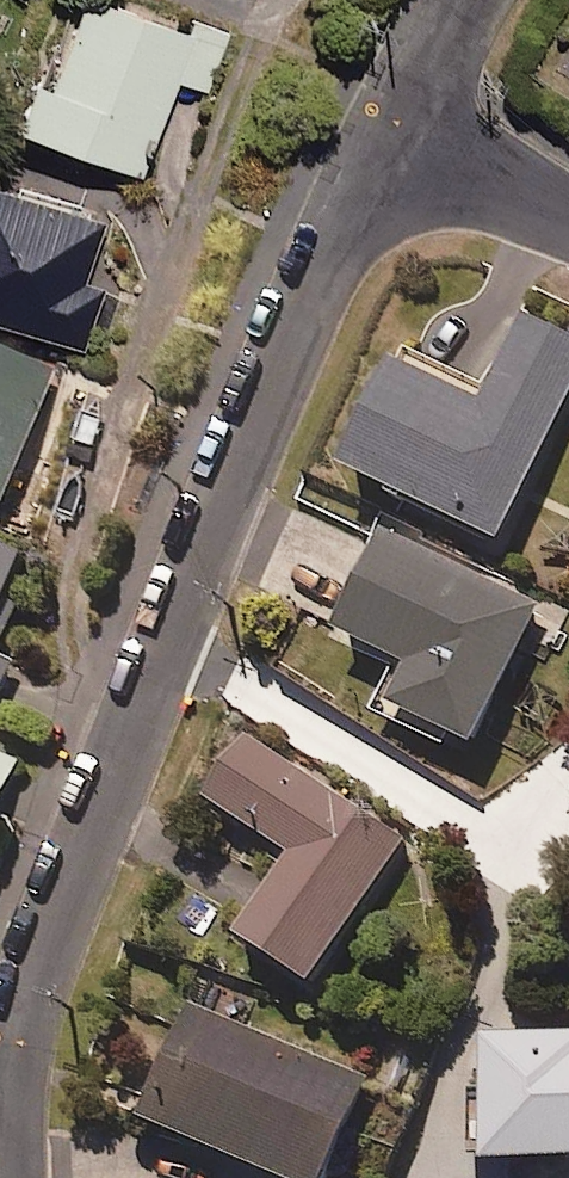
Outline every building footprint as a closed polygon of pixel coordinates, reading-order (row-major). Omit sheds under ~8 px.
[(101,0),(90,0),(71,49),(56,43),(23,130),(144,176),(180,81),(209,92),(226,47),(101,0)] [(87,350),(107,289),(93,284),(113,222),(0,185),(0,321),(87,350)] [(525,330),(483,420),(401,382),(352,490),(501,559),(568,413),(568,350),(525,330)] [(0,352),(0,514),(7,516),(61,375),(0,352)] [(542,619),(387,549),(340,653),(410,685),(391,728),(475,766),(542,619)] [(0,556),(0,716),(5,718),(23,672),(9,666),(46,575),(0,556)] [(407,854),(251,755),(211,818),(293,870),(237,958),(311,1004),(407,854)] [(4,829),(27,767),(0,757),(0,831),(4,829)] [(196,1019),(145,1139),(237,1177),(335,1177),(371,1093),(196,1019)] [(483,1047),(481,1177),(568,1177),(568,1049),(483,1047)]
